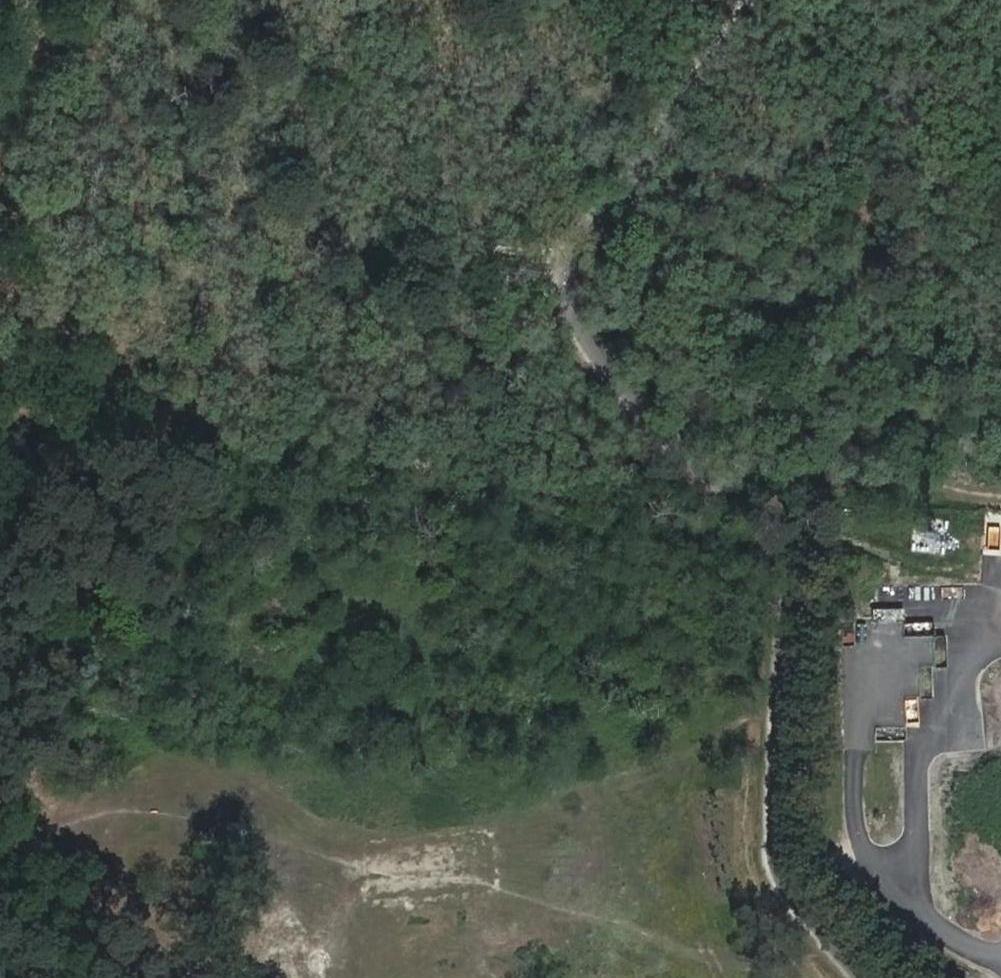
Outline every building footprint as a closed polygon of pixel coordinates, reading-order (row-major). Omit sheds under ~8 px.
[(280,903),(230,930),(249,964),(299,937),(280,903)]
